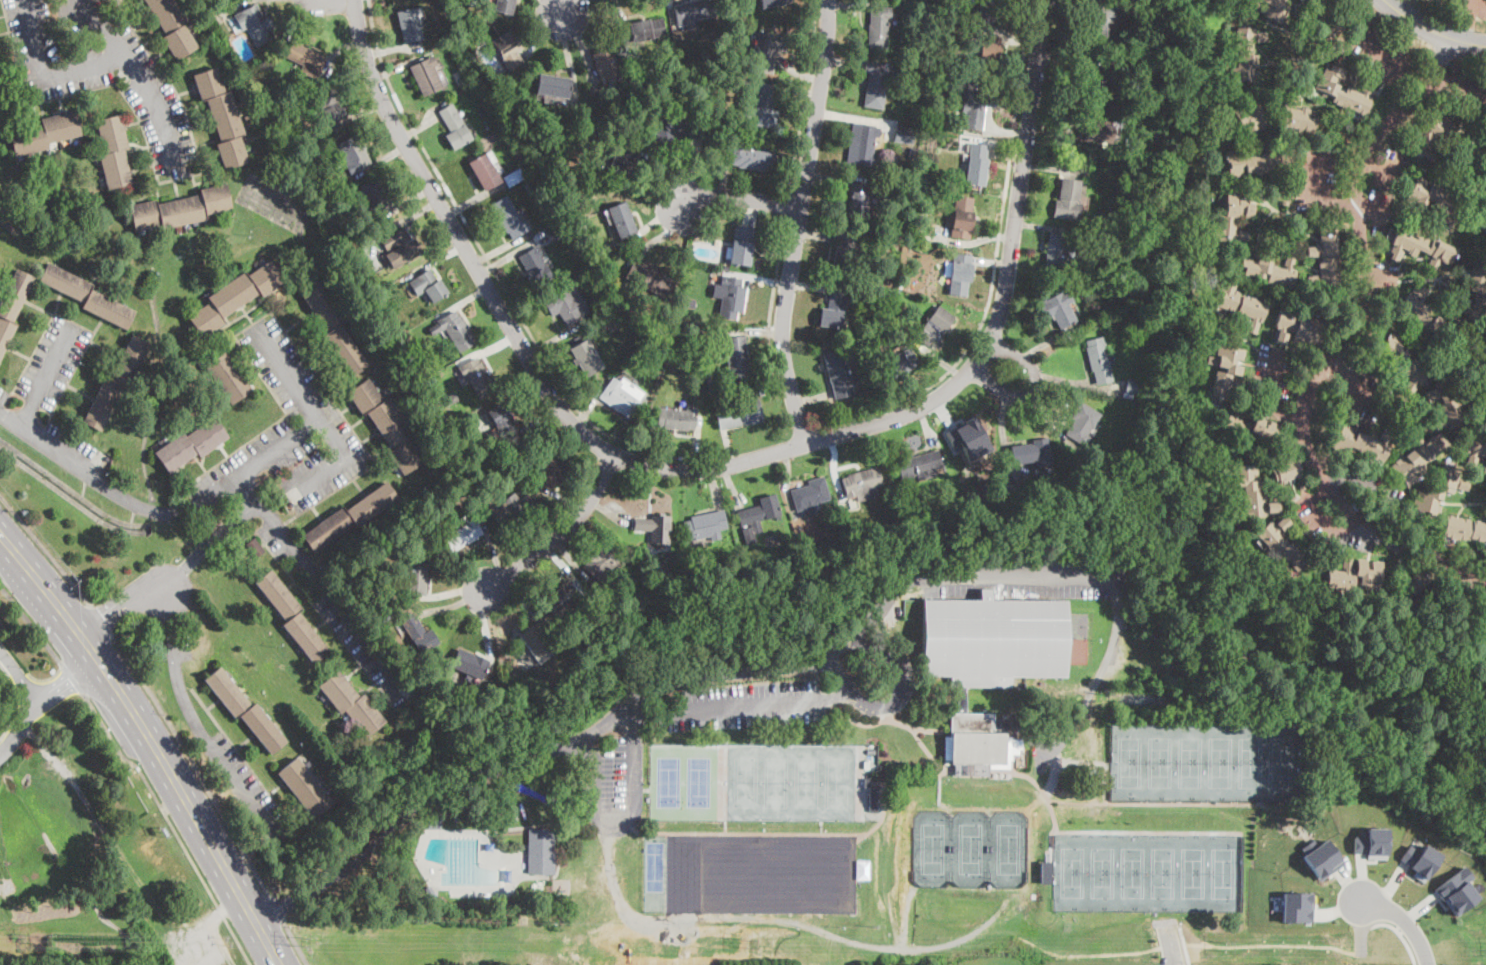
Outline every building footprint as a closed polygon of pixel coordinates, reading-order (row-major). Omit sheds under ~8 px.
[(166,35),(144,0),(176,0),(188,20),(183,23),(198,47),(176,61),(162,37),(166,35)] [(190,4),(185,8),(182,4),(188,0),(190,4)] [(494,9),(496,0),(516,0),(515,3),(512,15),(494,11),(494,9)] [(694,1),(699,0),(708,0),(712,16),(692,20),(692,24),(678,27),(674,5),(694,1)] [(762,9),(760,0),(792,0),(792,2),(791,2),(762,9)] [(981,22),(980,0),(998,0),(999,22),(981,22)] [(1254,7),(1258,0),(1286,0),(1283,5),(1289,8),(1279,23),(1269,17),(1268,18),(1263,15),(1265,13),(1254,7)] [(1308,11),(1315,0),(1330,0),(1326,5),(1331,9),(1332,8),(1336,10),(1334,12),(1346,20),(1337,34),(1333,31),(1324,43),(1318,38),(1321,34),(1320,33),(1323,28),(1326,30),(1328,28),(1320,23),(1318,25),(1311,20),(1314,16),(1308,11)] [(219,11),(212,15),(207,5),(214,1),(219,11)] [(257,4),(263,15),(267,12),(267,13),(275,27),(271,29),(275,37),(256,47),(253,40),(255,39),(248,28),(242,31),(234,16),(234,15),(256,3),(257,4)] [(1105,4),(1105,5),(1115,5),(1115,16),(1105,16),(1106,37),(1086,37),(1086,5),(1105,4)] [(891,13),(891,19),(887,19),(887,48),(868,48),(869,24),(870,25),(870,7),(891,7),(891,13)] [(417,40),(405,44),(397,13),(414,9),(422,39),(417,40)] [(948,24),(939,25),(938,16),(947,15),(948,24)] [(666,36),(627,43),(624,25),(626,25),(663,18),(666,36)] [(1255,28),(1255,31),(1253,31),(1253,33),(1257,33),(1257,32),(1267,32),(1267,42),(1257,41),(1257,39),(1253,39),(1252,49),(1254,49),(1254,55),(1257,55),(1256,65),(1250,65),(1250,68),(1254,68),(1254,70),(1258,70),(1258,76),(1257,76),(1256,81),(1248,81),(1248,80),(1231,79),(1232,67),(1237,68),(1237,63),(1240,63),(1240,54),(1235,54),(1236,47),(1234,47),(1234,41),(1236,41),(1236,38),(1235,37),(1235,31),(1236,31),(1236,28),(1255,28)] [(789,35),(787,52),(776,51),(773,75),(754,72),(759,32),(759,31),(789,35)] [(511,69),(510,69),(496,46),(515,34),(523,48),(516,52),(522,62),(511,69)] [(1001,60),(1001,63),(997,63),(996,76),(979,75),(982,40),(981,40),(981,34),(1001,36),(1000,44),(1002,44),(1001,60)] [(318,74),(316,80),(291,68),(294,61),(285,57),(294,39),(327,55),(318,74)] [(1144,54),(1134,54),(1134,45),(1144,45),(1144,54)] [(617,77),(604,81),(593,52),(609,46),(620,75),(617,77)] [(423,96),(409,66),(430,57),(443,87),(423,96)] [(898,69),(896,80),(888,79),(883,109),(863,106),(869,72),(864,72),(866,60),(890,64),(890,68),(898,69)] [(1347,71),(1344,79),(1341,78),(1336,90),(1346,94),(1348,86),(1356,89),(1356,91),(1364,94),(1364,92),(1361,91),(1365,80),(1374,83),(1372,88),(1374,89),(1372,95),(1370,94),(1369,97),(1372,98),(1365,116),(1360,114),(1361,113),(1332,102),(1335,96),(1315,89),(1319,77),(1322,78),(1325,70),(1329,71),(1331,66),(1347,71)] [(217,67),(225,93),(231,91),(245,134),(241,135),(250,162),(225,170),(216,144),(221,143),(206,99),(201,101),(196,83),(193,75),(217,67)] [(572,79),(569,99),(536,94),(540,74),(572,79)] [(1142,82),(1141,89),(1133,88),(1134,81),(1142,82)] [(778,91),(775,110),(778,111),(775,129),(741,124),(743,106),(756,107),(757,102),(754,101),(755,91),(748,90),(749,82),(773,85),(772,90),(778,91)] [(326,124),(324,125),(320,117),(326,115),(316,92),(333,84),(346,116),(326,124)] [(997,93),(995,108),(985,106),(982,130),(964,127),(966,112),(962,112),(963,102),(966,103),(967,99),(960,98),(961,87),(989,91),(997,93)] [(1300,94),(1299,100),(1298,106),(1294,105),(1293,108),(1302,110),(1302,108),(1304,108),(1304,107),(1308,108),(1308,109),(1310,110),(1308,117),(1315,119),(1313,128),(1310,128),(1309,132),(1292,127),(1290,134),(1282,132),(1284,126),(1278,124),(1283,105),(1287,106),(1288,103),(1286,103),(1287,97),(1290,97),(1292,91),(1300,94)] [(1257,100),(1268,126),(1255,132),(1253,129),(1248,131),(1245,123),(1239,125),(1233,111),(1242,107),(1246,115),(1249,113),(1251,113),(1247,105),(1250,104),(1249,103),(1257,100)] [(472,139),(453,150),(444,136),(451,132),(439,111),(452,104),(472,139)] [(519,111),(513,116),(507,109),(513,104),(519,111)] [(15,157),(14,157),(8,132),(42,124),(41,119),(75,110),(81,135),(48,144),(49,148),(15,157)] [(1448,121),(1456,127),(1453,131),(1457,135),(1447,147),(1441,141),(1443,139),(1437,134),(1425,148),(1428,151),(1430,148),(1438,155),(1432,162),(1424,155),(1425,154),(1422,152),(1418,156),(1406,146),(1425,123),(1428,126),(1440,112),(1450,120),(1448,121)] [(132,184),(108,190),(100,155),(104,154),(96,120),(121,114),(129,148),(124,149),(132,184)] [(688,114),(689,120),(697,120),(699,138),(656,142),(654,123),(676,121),(676,115),(688,114)] [(880,133),(879,138),(875,137),(872,155),(878,156),(877,167),(846,162),(852,123),(881,127),(880,133)] [(1113,131),(1112,143),(1084,140),(1087,123),(1114,126),(1113,131)] [(914,127),(912,143),(894,140),(896,124),(914,127)] [(355,134),(359,140),(360,140),(368,153),(372,162),(351,174),(346,166),(349,164),(338,144),(355,134)] [(1132,137),(1131,148),(1124,147),(1125,137),(1132,137)] [(638,148),(626,178),(608,171),(621,138),(639,145),(638,148)] [(1074,148),(1071,151),(1068,148),(1067,149),(1064,145),(1070,140),(1074,145),(1073,146),(1074,148)] [(776,154),(773,172),(766,171),(766,172),(738,168),(739,166),(732,165),(733,152),(735,143),(746,145),(746,149),(776,154)] [(986,158),(983,186),(965,184),(969,143),(987,145),(986,158)] [(1234,149),(1235,151),(1238,150),(1239,155),(1243,154),(1244,158),(1253,156),(1254,157),(1260,156),(1259,155),(1265,154),(1265,155),(1269,155),(1269,153),(1276,152),(1276,154),(1279,153),(1282,169),(1277,170),(1277,173),(1278,173),(1281,184),(1272,185),(1270,175),(1273,174),(1272,171),(1261,173),(1261,174),(1258,175),(1257,174),(1255,174),(1255,172),(1246,174),(1245,167),(1239,168),(1241,177),(1230,179),(1228,169),(1229,169),(1228,161),(1226,162),(1225,152),(1228,151),(1234,149)] [(501,181),(484,191),(469,162),(485,153),(501,181)] [(1139,159),(1135,171),(1126,168),(1130,156),(1139,159)] [(1096,162),(1095,169),(1088,168),(1089,161),(1096,162)] [(526,176),(509,186),(503,176),(520,166),(526,176)] [(923,172),(921,183),(914,182),(916,171),(923,172)] [(376,217),(375,218),(370,209),(373,207),(361,187),(380,176),(397,205),(376,217)] [(1462,204),(1451,225),(1425,211),(1421,219),(1413,215),(1416,207),(1405,201),(1418,177),(1449,193),(1447,196),(1462,204)] [(1485,181),(1485,180),(1485,195),(1480,192),(1477,196),(1469,191),(1479,177),(1484,181),(1485,181)] [(1079,195),(1078,203),(1082,204),(1080,220),(1053,217),(1056,200),(1059,200),(1062,178),(1081,181),(1079,195)] [(537,187),(529,192),(525,186),(533,181),(537,187)] [(226,183),(232,209),(205,215),(206,219),(162,229),(161,225),(135,231),(129,206),(155,200),(156,205),(201,195),(200,189),(226,183)] [(866,209),(865,220),(847,217),(852,183),(870,186),(866,209)] [(1121,196),(1114,194),(1117,184),(1124,187),(1121,196)] [(516,210),(522,222),(525,220),(530,230),(513,240),(508,232),(507,233),(495,212),(496,211),(492,205),(508,196),(516,210)] [(971,217),(970,230),(971,230),(969,240),(951,238),(952,228),(945,227),(945,219),(953,220),(956,196),(974,198),(971,217)] [(1254,209),(1253,219),(1245,218),(1245,217),(1237,216),(1235,233),(1238,234),(1239,232),(1249,233),(1248,241),(1234,239),(1234,243),(1209,241),(1210,229),(1218,230),(1219,221),(1211,220),(1212,214),(1226,215),(1228,198),(1248,200),(1247,208),(1254,209)] [(620,239),(608,209),(626,201),(638,232),(620,239)] [(1482,214),(1485,216),(1485,233),(1474,225),(1482,214)] [(411,237),(411,239),(413,238),(422,252),(393,269),(385,255),(388,252),(381,240),(404,226),(411,237)] [(567,235),(553,243),(548,233),(562,226),(567,235)] [(1399,226),(1456,251),(1450,264),(1439,260),(1439,262),(1435,272),(1427,269),(1431,259),(1434,261),(1435,258),(1418,251),(1416,257),(1409,254),(1410,251),(1402,247),(1400,250),(1403,251),(1398,263),(1389,259),(1394,247),(1396,248),(1397,246),(1391,243),(1399,226)] [(753,250),(753,253),(752,253),(750,267),(730,264),(735,227),(756,230),(753,250)] [(1076,245),(1074,258),(1074,259),(1067,258),(1065,268),(1045,265),(1050,231),(1074,234),(1073,244),(1076,245)] [(849,273),(848,277),(831,273),(839,233),(857,236),(849,273)] [(1336,235),(1338,261),(1337,261),(1339,287),(1323,288),(1323,283),(1318,284),(1319,285),(1308,286),(1307,278),(1318,277),(1318,279),(1321,279),(1319,262),(1322,262),(1321,253),(1318,253),(1319,256),(1308,257),(1307,249),(1317,248),(1317,245),(1320,244),(1319,236),(1336,235)] [(553,278),(534,290),(525,275),(528,273),(518,257),(538,245),(543,255),(541,257),(553,278)] [(1273,253),(1271,265),(1287,269),(1287,266),(1284,266),(1285,260),(1286,260),(1287,256),(1295,258),(1293,268),(1292,268),(1292,270),(1297,271),(1293,289),(1284,288),(1284,287),(1266,284),(1268,279),(1244,274),(1246,267),(1241,266),(1242,258),(1253,259),(1252,262),(1255,263),(1258,250),(1273,253)] [(969,282),(967,297),(950,295),(953,263),(954,254),(972,256),(969,282)] [(672,280),(663,298),(625,278),(636,257),(659,269),(657,272),(672,280)] [(270,261),(285,282),(263,297),(260,292),(222,319),(224,323),(202,338),(188,317),(210,302),(207,298),(244,272),(248,277),(270,261)] [(136,311),(127,330),(81,307),(84,303),(39,281),(48,262),(93,284),(91,289),(136,311)] [(1475,264),(1485,268),(1485,316),(1483,324),(1468,319),(1470,313),(1467,312),(1467,313),(1456,310),(1459,301),(1469,305),(1468,308),(1471,309),(1476,293),(1461,287),(1464,278),(1469,280),(1475,264)] [(6,349),(0,362),(0,302),(16,268),(35,278),(13,323),(17,325),(6,349)] [(436,278),(438,280),(439,279),(448,293),(433,303),(424,290),(417,295),(409,282),(430,268),(436,278)] [(1111,270),(1110,280),(1102,280),(1103,270),(1111,270)] [(590,281),(585,284),(581,276),(586,274),(590,281)] [(376,286),(368,291),(362,279),(370,275),(376,286)] [(745,302),(743,313),(738,312),(737,320),(719,317),(724,288),(720,287),(722,276),(744,279),(742,287),(747,288),(745,302)] [(1071,284),(1065,287),(1063,282),(1068,279),(1071,284)] [(1238,283),(1235,291),(1239,292),(1239,293),(1243,295),(1243,296),(1250,298),(1250,297),(1255,299),(1255,300),(1263,303),(1263,302),(1270,304),(1268,309),(1267,309),(1263,322),(1260,321),(1260,320),(1258,319),(1256,323),(1258,323),(1254,334),(1245,331),(1249,320),(1251,321),(1252,318),(1243,315),(1242,316),(1239,315),(1239,314),(1237,313),(1238,310),(1234,308),(1233,313),(1228,311),(1229,310),(1211,304),(1217,286),(1219,286),(1220,285),(1224,287),(1226,279),(1238,283)] [(368,365),(351,377),(323,336),(327,333),(299,292),(316,280),(344,321),(340,323),(368,365)] [(1108,288),(1103,291),(1100,287),(1105,283),(1108,288)] [(846,306),(845,313),(843,313),(841,329),(819,326),(821,308),(828,309),(831,285),(848,288),(846,306)] [(1421,285),(1428,290),(1422,299),(1418,297),(1417,299),(1423,304),(1424,302),(1432,308),(1427,314),(1434,319),(1436,315),(1444,321),(1440,327),(1442,329),(1445,326),(1447,328),(1450,324),(1458,330),(1442,351),(1432,343),(1435,339),(1431,337),(1434,333),(1428,329),(1427,331),(1396,307),(1407,293),(1412,297),(1414,294),(1412,292),(1415,287),(1418,289),(1421,285)] [(569,292),(572,298),(579,294),(589,311),(582,315),(583,317),(567,326),(559,312),(552,317),(543,301),(566,288),(569,292)] [(1068,290),(1074,301),(1068,304),(1077,321),(1060,329),(1052,312),(1045,316),(1039,303),(1062,292),(1063,293),(1068,290)] [(955,318),(944,334),(939,331),(928,346),(916,338),(939,306),(955,318)] [(391,317),(385,321),(380,312),(386,309),(391,317)] [(456,312),(459,317),(461,316),(473,337),(472,338),(475,343),(459,352),(445,329),(433,336),(429,328),(438,323),(437,321),(455,310),(456,312)] [(1325,322),(1320,344),(1303,339),(1301,345),(1292,343),(1295,333),(1284,330),(1283,333),(1287,334),(1284,345),(1275,343),(1278,332),(1280,332),(1281,329),(1275,328),(1280,310),(1325,322)] [(1086,324),(1079,328),(1076,322),(1083,318),(1086,324)] [(1422,383),(1420,386),(1416,383),(1414,385),(1416,386),(1410,396),(1402,391),(1408,381),(1412,384),(1414,381),(1398,371),(1400,368),(1376,354),(1390,331),(1402,339),(1399,344),(1402,346),(1400,350),(1431,369),(1422,383)] [(645,338),(638,344),(635,340),(642,334),(645,338)] [(151,344),(129,389),(124,386),(101,431),(83,422),(94,401),(105,378),(110,380),(133,335),(151,344)] [(745,336),(749,377),(730,379),(727,350),(711,351),(710,339),(745,336)] [(1109,363),(1113,382),(1097,385),(1094,371),(1092,372),(1086,348),(1087,347),(1086,341),(1103,337),(1109,363)] [(603,367),(586,377),(570,349),(587,339),(603,367)] [(1246,351),(1244,357),(1243,361),(1235,359),(1234,365),(1242,367),(1240,377),(1231,375),(1231,378),(1232,378),(1228,397),(1227,397),(1227,399),(1211,396),(1216,371),(1225,373),(1226,368),(1207,364),(1208,356),(1215,357),(1217,345),(1246,351)] [(844,348),(849,373),(856,371),(858,384),(852,385),(854,395),(835,399),(832,383),(830,383),(824,352),(844,348)] [(908,348),(917,364),(911,367),(913,370),(900,378),(899,376),(891,381),(878,361),(887,356),(890,360),(908,348)] [(252,390),(231,405),(204,365),(225,351),(252,390)] [(478,360),(480,363),(481,362),(497,390),(479,400),(467,377),(464,378),(458,367),(477,357),(478,360)] [(717,389),(707,390),(706,379),(715,377),(717,389)] [(1456,386),(1460,396),(1457,397),(1467,422),(1451,428),(1449,423),(1446,425),(1446,426),(1437,430),(1433,422),(1443,418),(1444,420),(1447,419),(1443,409),(1439,410),(1437,405),(1444,403),(1440,394),(1438,394),(1439,398),(1427,403),(1424,394),(1438,388),(1436,384),(1453,377),(1456,386)] [(1144,382),(1141,395),(1125,392),(1128,378),(1144,382)] [(368,379),(383,401),(388,398),(414,436),(410,439),(425,461),(403,476),(388,453),(392,450),(366,412),(362,415),(348,393),(368,379)] [(629,382),(645,393),(628,418),(599,398),(611,381),(619,387),(625,379),(629,382)] [(458,399),(448,404),(444,397),(454,391),(458,399)] [(1142,397),(1141,404),(1134,402),(1135,396),(1142,397)] [(764,422),(746,425),(720,430),(715,409),(759,399),(764,422)] [(1090,438),(1085,446),(1066,435),(1077,418),(1073,416),(1081,402),(1101,415),(1088,436),(1090,438)] [(504,440),(487,412),(503,403),(511,417),(510,418),(518,431),(504,440)] [(697,409),(697,415),(695,430),(689,429),(689,431),(664,428),(664,427),(658,426),(660,409),(678,411),(678,404),(694,406),(693,409),(697,409)] [(1244,407),(1240,417),(1239,416),(1238,418),(1253,424),(1256,418),(1265,421),(1262,427),(1266,428),(1267,425),(1269,426),(1270,422),(1281,426),(1271,450),(1259,445),(1261,441),(1257,439),(1258,435),(1251,432),(1247,441),(1222,431),(1228,416),(1234,419),(1235,415),(1234,415),(1238,404),(1244,407)] [(839,409),(837,413),(830,409),(832,405),(839,409)] [(214,417),(228,437),(200,458),(197,454),(169,474),(154,453),(183,433),(186,437),(214,417)] [(990,426),(987,454),(970,453),(971,439),(953,437),(954,430),(954,427),(972,429),(972,424),(990,426)] [(1357,430),(1381,442),(1382,439),(1380,438),(1382,433),(1383,434),(1385,429),(1393,433),(1388,443),(1387,442),(1385,445),(1390,447),(1383,462),(1352,447),(1351,450),(1345,447),(1342,452),(1334,448),(1341,433),(1339,432),(1342,424),(1357,430)] [(1417,432),(1426,443),(1434,436),(1444,448),(1424,464),(1428,470),(1420,476),(1417,472),(1414,474),(1418,479),(1407,487),(1391,466),(1400,459),(1402,462),(1404,460),(1406,464),(1409,461),(1405,457),(1413,450),(1419,457),(1422,455),(1417,449),(1421,446),(1419,443),(1416,446),(1410,438),(1417,432)] [(1472,434),(1485,439),(1485,458),(1478,456),(1474,467),(1466,465),(1469,455),(1471,456),(1472,454),(1466,452),(1472,434)] [(1049,438),(1052,464),(1037,466),(1036,461),(1033,461),(1033,463),(1013,465),(1011,446),(1030,444),(1031,445),(1033,444),(1032,440),(1049,438)] [(573,461),(561,476),(548,491),(531,478),(539,469),(541,471),(558,449),(573,461)] [(938,451),(943,467),(935,470),(936,475),(918,480),(916,474),(912,475),(913,479),(902,482),(895,457),(911,452),(912,457),(938,449),(938,451)] [(1288,456),(1289,459),(1294,457),(1294,458),(1296,457),(1303,475),(1301,476),(1302,477),(1298,478),(1297,477),(1287,481),(1287,482),(1282,484),(1282,482),(1280,483),(1279,480),(1276,481),(1271,470),(1275,468),(1274,465),(1276,464),(1276,463),(1281,461),(1280,459),(1288,456)] [(1100,460),(1096,470),(1090,467),(1094,458),(1100,460)] [(1250,476),(1250,481),(1259,480),(1260,490),(1263,490),(1263,492),(1264,491),(1265,496),(1263,496),(1264,507),(1267,506),(1266,503),(1278,501),(1280,512),(1268,513),(1268,511),(1265,512),(1266,517),(1248,518),(1247,515),(1246,516),(1245,512),(1247,512),(1246,503),(1245,503),(1244,498),(1246,498),(1245,486),(1224,488),(1223,472),(1230,472),(1230,467),(1258,464),(1259,471),(1258,471),(1258,475),(1250,476)] [(1456,480),(1459,481),(1460,480),(1470,482),(1467,491),(1458,488),(1458,486),(1456,485),(1455,490),(1454,489),(1453,494),(1444,492),(1442,500),(1434,498),(1433,502),(1437,503),(1436,505),(1441,507),(1440,512),(1438,512),(1436,517),(1413,511),(1415,505),(1413,505),(1414,500),(1415,501),(1416,498),(1421,499),(1422,494),(1425,495),(1428,487),(1438,490),(1439,485),(1439,484),(1444,465),(1459,469),(1456,480)] [(503,474),(496,478),(491,471),(498,467),(503,474)] [(879,469),(883,485),(875,487),(877,496),(857,502),(856,497),(848,499),(843,480),(842,479),(849,477),(848,475),(871,469),(871,471),(879,469)] [(815,504),(817,513),(808,516),(806,510),(797,512),(791,491),(809,485),(808,481),(824,476),(831,500),(815,504)] [(397,498),(356,527),(354,524),(314,552),(302,536),(342,507),(345,511),(386,482),(397,498)] [(521,489),(530,502),(499,525),(490,512),(502,504),(500,501),(501,501),(512,493),(513,494),(521,489)] [(759,521),(761,531),(752,534),(750,524),(741,526),(736,511),(761,505),(759,498),(775,494),(781,515),(759,521)] [(966,499),(960,502),(958,496),(964,494),(966,499)] [(718,530),(720,539),(712,541),(711,537),(687,542),(683,523),(691,521),(691,517),(723,510),(727,528),(718,530)] [(478,539),(451,554),(441,537),(464,523),(463,520),(473,515),(484,534),(477,537),(478,539)] [(671,516),(670,544),(650,543),(650,531),(634,531),(634,519),(651,520),(651,515),(671,516)] [(1447,516),(1485,524),(1485,540),(1468,536),(1467,540),(1460,538),(1460,541),(1443,538),(1447,516)] [(1292,524),(1281,533),(1290,543),(1293,540),(1302,551),(1313,542),(1319,549),(1309,557),(1312,560),(1298,572),(1280,551),(1274,556),(1255,534),(1270,521),(1275,526),(1286,517),(1292,524)] [(265,551),(256,558),(246,545),(255,538),(265,551)] [(608,577),(601,585),(583,567),(595,554),(606,543),(621,558),(605,574),(608,577)] [(427,582),(426,594),(426,596),(401,595),(401,583),(405,583),(406,559),(428,560),(427,582)] [(1352,559),(1351,574),(1355,575),(1353,590),(1327,587),(1329,571),(1343,572),(1344,559),(1352,559)] [(1370,569),(1371,570),(1372,561),(1383,563),(1380,591),(1360,589),(1361,576),(1355,575),(1356,559),(1366,560),(1365,569),(1370,569)] [(1408,574),(1411,577),(1416,573),(1414,571),(1416,570),(1417,571),(1419,569),(1430,584),(1426,587),(1427,589),(1413,600),(1417,607),(1411,610),(1413,613),(1399,621),(1390,608),(1403,599),(1401,596),(1405,593),(1399,585),(1406,580),(1404,578),(1402,579),(1395,571),(1402,565),(1409,573),(1408,574)] [(330,651),(314,664),(282,624),(286,621),(255,582),(271,569),(301,608),(297,611),(330,651)] [(584,602),(577,607),(574,604),(556,618),(543,602),(569,582),(584,602)] [(991,600),(1066,601),(1065,677),(1011,677),(1011,688),(967,687),(967,714),(994,714),(993,729),(1004,729),(1004,738),(1011,738),(1011,761),(1007,761),(1007,767),(994,767),(994,764),(989,764),(989,776),(955,776),(955,764),(950,764),(950,760),(945,760),(945,737),(951,737),(951,714),(958,714),(958,687),(951,687),(951,676),(923,676),(923,600),(981,601),(981,589),(991,590),(991,600)] [(418,619),(426,632),(431,629),(439,643),(417,656),(409,643),(413,641),(400,620),(414,611),(418,619)] [(1168,641),(1159,646),(1148,626),(1158,621),(1168,641)] [(547,650),(538,657),(522,636),(537,624),(553,645),(547,650)] [(488,662),(481,679),(451,667),(458,648),(489,660),(488,662)] [(221,667),(252,705),(255,702),(287,742),(271,754),(240,715),(236,718),(204,680),(221,667)] [(360,697),(364,694),(386,721),(366,737),(344,710),(340,713),(318,686),(338,670),(360,697)] [(864,786),(863,821),(727,820),(646,818),(648,746),(864,747),(864,786)] [(334,803),(314,819),(277,773),(297,757),(334,803)] [(877,812),(869,812),(869,788),(877,788),(877,812)] [(442,828),(428,828),(428,816),(442,816),(442,828)] [(1386,827),(1365,827),(1365,837),(1352,836),(1352,853),(1365,853),(1365,858),(1385,859),(1386,854),(1386,827)] [(551,874),(528,874),(528,830),(555,830),(556,874),(551,874)] [(1325,839),(1343,863),(1320,880),(1302,856),(1305,853),(1301,847),(1312,838),(1317,844),(1325,839)] [(493,842),(493,851),(485,850),(485,842),(493,842)] [(1440,855),(1425,879),(1408,868),(1409,865),(1399,858),(1407,844),(1417,851),(1423,843),(1440,855)] [(1040,883),(1050,883),(1050,861),(1040,861),(1040,883)] [(1454,916),(1478,897),(1465,881),(1471,877),(1462,865),(1433,889),(1454,916)] [(512,869),(512,882),(504,882),(504,869),(512,869)] [(436,894),(431,897),(425,888),(430,884),(436,894)] [(1282,892),(1312,892),(1313,921),(1281,921),(1282,892)] [(458,906),(446,908),(445,902),(457,900),(458,906)]
